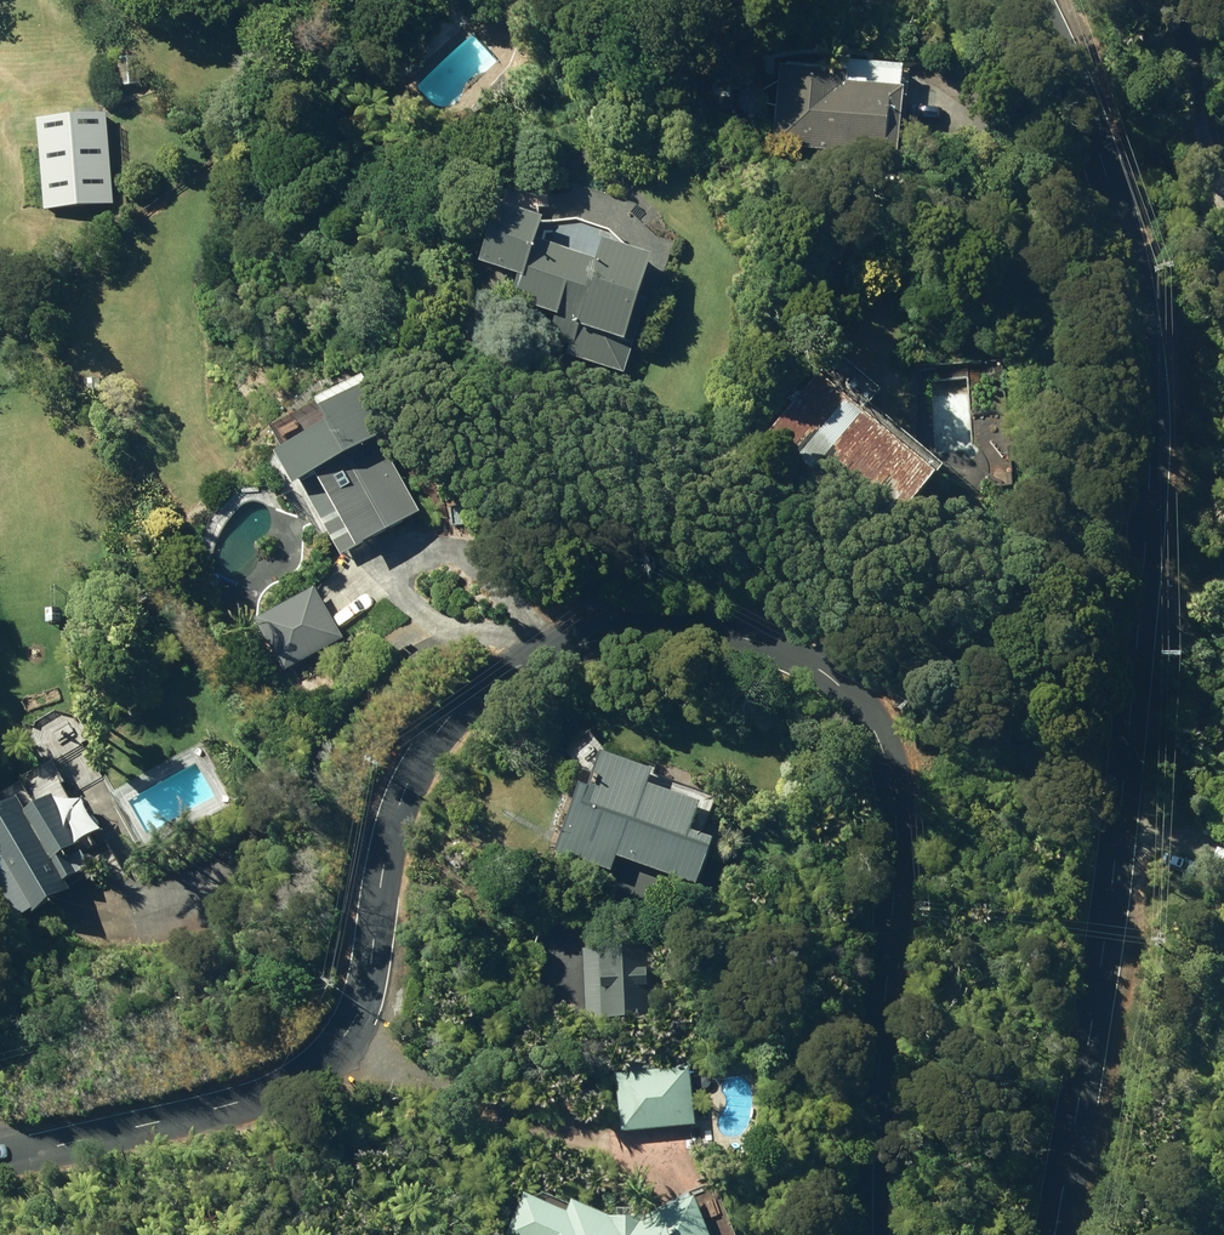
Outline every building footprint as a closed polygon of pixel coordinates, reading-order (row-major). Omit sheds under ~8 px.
[(123,68),(123,84),(142,83),(141,68),(123,68)] [(789,70),(781,142),(902,158),(910,96),(854,89),(856,78),(789,70)] [(48,200),(48,206),(112,204),(108,117),(42,119),(44,153),(25,154),(27,201),(48,200)] [(570,354),(627,373),(637,345),(632,344),(660,260),(611,244),(605,262),(545,243),(551,224),(508,210),(490,267),(527,279),(519,303),(559,316),(552,339),(573,345),(570,354)] [(771,433),(894,536),(945,475),(821,373),(771,433)] [(343,514),(363,550),(427,514),(387,442),(409,430),(383,382),(329,412),(337,427),(283,457),(302,491),(306,488),(327,523),(343,514)] [(895,423),(906,432),(914,423),(903,413),(895,423)] [(1012,433),(1012,462),(1032,463),(1031,432),(1012,433)] [(260,622),(290,672),(347,639),(318,589),(260,622)] [(619,896),(663,912),(676,878),(707,888),(723,842),(698,833),(707,805),(655,787),(660,773),(609,754),(597,788),(586,784),(561,852),(619,873),(624,860),(631,862),(619,896)] [(19,918),(35,910),(38,912),(75,892),(70,883),(95,869),(83,849),(86,847),(60,800),(31,817),(21,801),(0,813),(0,874),(1,877),(0,878),(0,885),(19,918)] [(589,952),(592,1021),(665,1017),(662,950),(589,952)] [(618,1076),(624,1134),(700,1125),(693,1067),(618,1076)] [(656,1219),(653,1220),(604,1216),(537,1179),(508,1232),(514,1234),(715,1234),(703,1201),(658,1218),(656,1219)]
